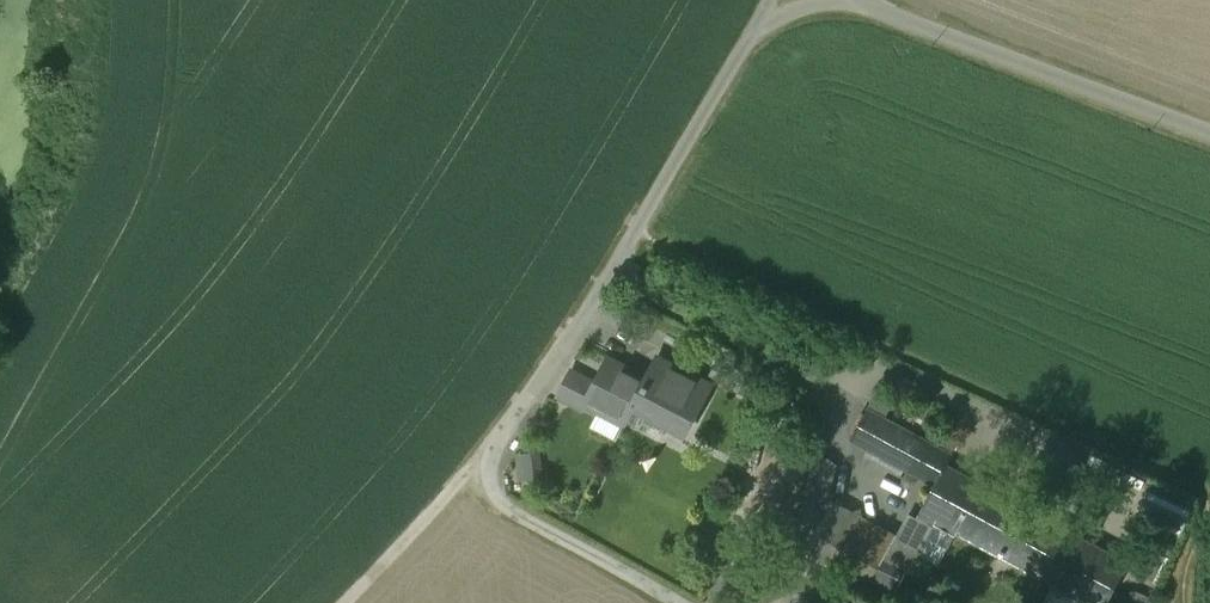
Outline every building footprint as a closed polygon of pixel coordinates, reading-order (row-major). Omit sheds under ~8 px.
[(609,358),(586,403),(625,424),(636,404),(688,431),(712,385),(659,357),(648,378),(609,358)] [(852,438),(936,484),(946,467),(951,456),(867,410),(852,438)] [(552,476),(551,448),(525,449),(526,477),(552,476)] [(825,450),(814,496),(829,499),(841,454),(825,450)] [(919,516),(956,535),(958,531),(1092,602),(1107,602),(1127,565),(946,467),(936,484),(919,516)] [(840,532),(828,555),(872,579),(884,556),(840,532)]
